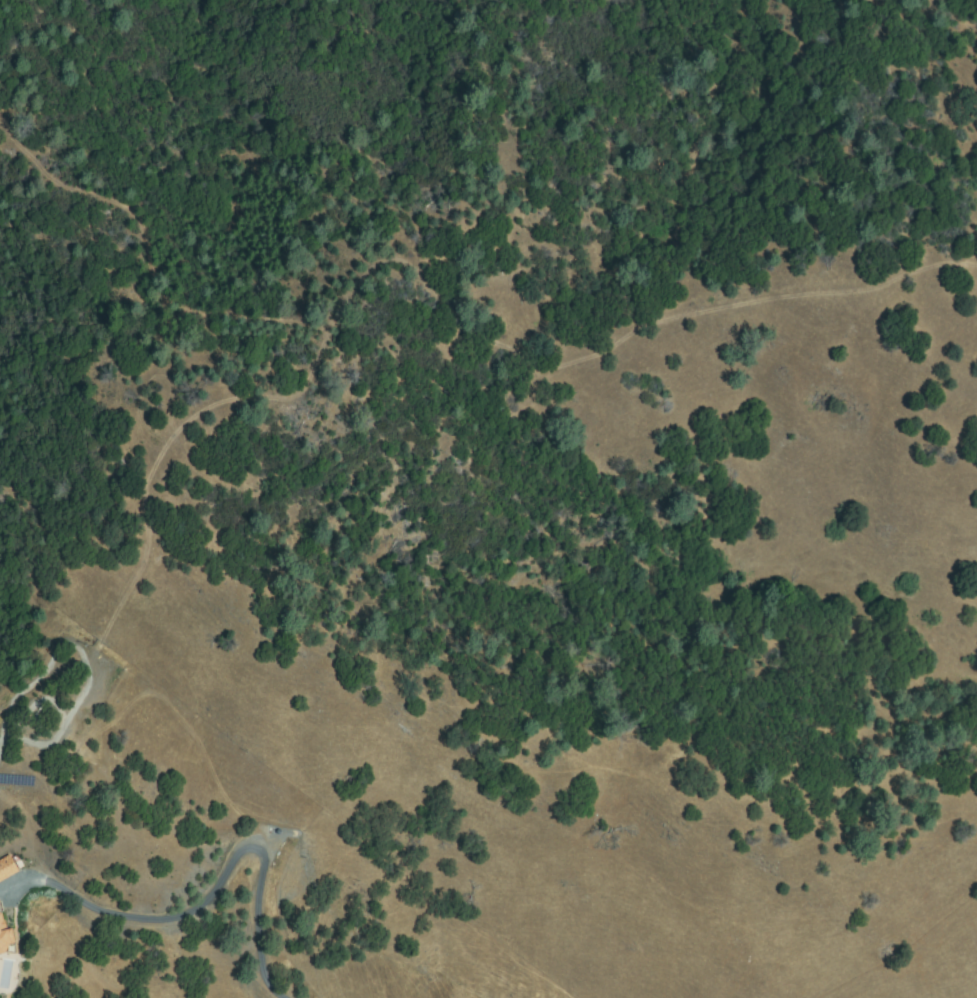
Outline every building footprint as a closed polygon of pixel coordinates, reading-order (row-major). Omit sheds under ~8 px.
[(17,872),(0,882),(0,861),(8,856),(17,872)] [(2,955),(0,954),(0,920),(18,933),(2,955)]
